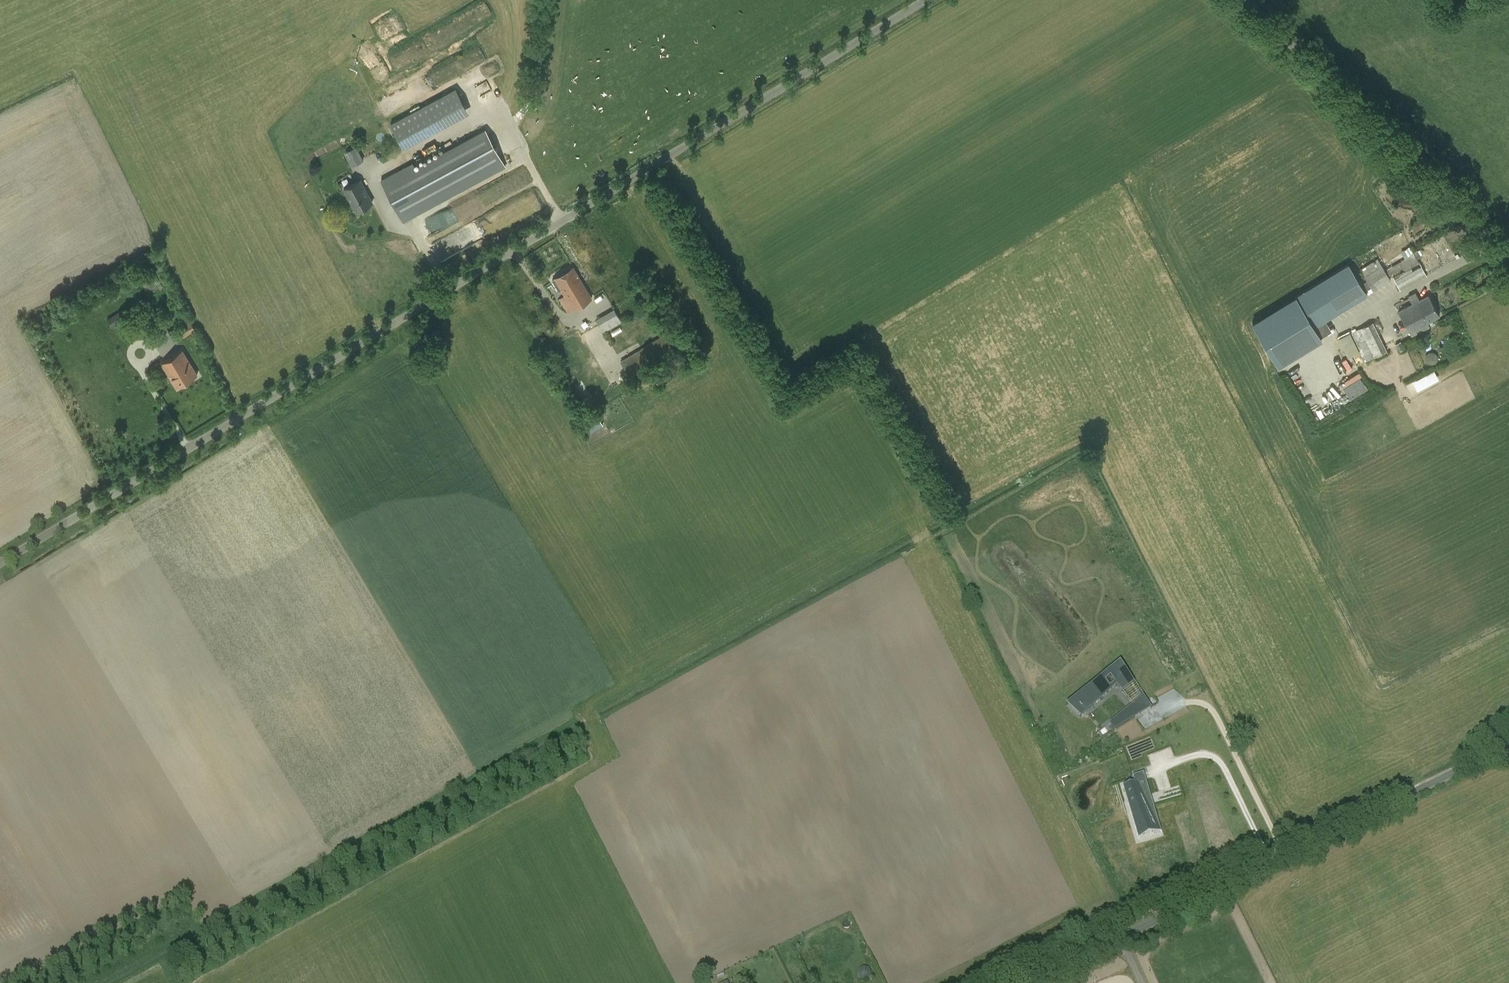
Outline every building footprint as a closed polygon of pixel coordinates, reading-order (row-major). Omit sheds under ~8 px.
[(404,116),(391,124),(403,147),(416,139),(404,116)] [(486,128),(416,167),(435,205),(506,166),(486,128)] [(352,166),(364,160),(357,146),(345,152),(352,166)] [(413,162),(381,180),(383,183),(404,222),(436,205),(435,205),(413,162)] [(361,179),(344,188),(356,211),(373,202),(361,179)] [(1385,267),(1396,287),(1425,272),(1414,252),(1385,267)] [(1348,263),(1294,296),(1252,322),(1278,366),(1322,339),(1315,327),(1368,295),(1365,291),(1360,283),(1348,263)] [(1367,279),(1360,283),(1365,291),(1371,287),(1373,290),(1391,279),(1382,265),(1364,276),(1367,279)] [(561,290),(564,295),(560,298),(569,313),(592,298),(573,266),(552,279),(559,291),(561,290)] [(1399,311),(1410,332),(1412,336),(1430,327),(1428,322),(1440,316),(1429,295),(1420,300),(1415,292),(1408,296),(1412,304),(1399,311)] [(622,321),(618,315),(618,316),(614,309),(596,319),(603,332),(622,321)] [(112,328),(126,320),(120,310),(107,319),(112,328)] [(184,337),(196,330),(190,320),(178,329),(184,337)] [(1365,362),(1387,351),(1373,322),(1350,333),(1365,362)] [(631,378),(684,345),(673,329),(621,361),(631,378)] [(155,331),(148,336),(155,347),(162,343),(155,331)] [(177,387),(198,374),(182,350),(162,363),(177,387)] [(1347,358),(1338,363),(1340,367),(1349,362),(1347,358)] [(1434,370),(1411,381),(1416,390),(1438,378),(1434,370)] [(1360,377),(1347,383),(1350,390),(1363,384),(1360,377)] [(1353,394),(1366,387),(1364,384),(1352,390),(1353,394)] [(583,422),(589,433),(603,424),(597,414),(583,422)] [(1119,688),(1131,679),(1120,662),(1074,699),(1080,707),(1079,708),(1081,710),(1082,709),(1084,713),(1092,706),(1091,705),(1092,705),(1089,701),(1096,695),(1099,699),(1108,691),(1106,689),(1109,686),(1105,681),(1110,677),(1119,688)] [(1116,718),(1122,726),(1135,718),(1127,709),(1116,718)] [(1131,816),(1139,842),(1150,838),(1149,834),(1158,831),(1152,810),(1148,811),(1144,798),(1148,797),(1144,782),(1125,787),(1130,802),(1132,801),(1136,815),(1131,816)]
